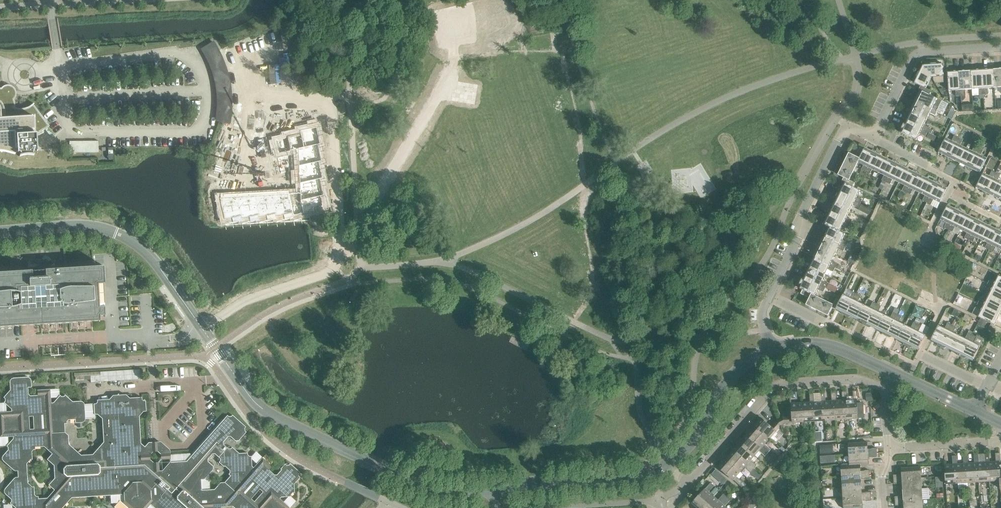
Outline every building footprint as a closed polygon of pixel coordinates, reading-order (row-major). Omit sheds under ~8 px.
[(215,121),(229,123),(231,109),(231,94),(229,81),(225,68),(220,55),(213,42),(201,50),(202,50),(206,55),(208,59),(208,60),(209,62),(213,71),(213,73),(214,73),(216,82),(216,83),(216,85),(217,85),(218,95),(218,97),(219,107),(218,107),(218,109),(218,114),(217,114),(216,120),(215,120),(215,121)] [(943,64),(923,65),(931,77),(943,76),(944,83),(948,82),(948,76),(943,76),(943,64)] [(925,88),(924,92),(929,95),(931,91),(926,88),(931,77),(923,65),(914,83),(925,88)] [(993,69),(982,70),(983,94),(988,94),(988,88),(994,88),(993,69)] [(982,70),(971,71),(972,89),(979,89),(979,95),(983,94),(982,70)] [(948,76),(948,82),(949,91),(956,90),(956,96),(961,96),(959,71),(947,72),(948,76)] [(971,71),(959,71),(961,96),(965,96),(965,89),(972,89),(971,71)] [(47,128),(49,126),(33,105),(34,104),(33,103),(32,105),(30,106),(28,107),(26,108),(24,108),(22,109),(20,109),(18,109),(16,108),(14,108),(14,106),(14,104),(14,102),(13,100),(12,98),(11,96),(12,95),(12,94),(12,93),(12,92),(12,91),(11,90),(10,90),(9,89),(8,89),(7,89),(6,89),(5,90),(4,90),(3,89),(1,89),(0,89),(0,145),(2,146),(5,146),(7,147),(17,149),(17,153),(18,153),(18,152),(19,153),(20,156),(19,156),(19,157),(21,156),(23,155),(25,155),(27,155),(30,155),(32,155),(34,156),(34,155),(33,155),(34,150),(36,150),(36,151),(37,151),(36,134),(39,133),(42,131),(45,130),(47,128)] [(920,90),(915,101),(937,112),(939,108),(933,105),(937,99),(929,95),(924,92),(920,90)] [(915,101),(910,111),(926,119),(929,113),(935,116),(937,112),(915,101)] [(952,106),(947,117),(952,120),(956,111),(952,106)] [(910,111),(905,121),(927,132),(929,128),(923,125),(926,119),(910,111)] [(927,132),(905,121),(900,132),(913,138),(916,140),(919,134),(925,136),(927,132)] [(240,219),(243,219),(257,215),(258,218),(274,215),(275,217),(291,214),(292,216),(314,211),(314,209),(323,207),(321,197),(323,196),(320,180),(322,179),(319,162),(321,162),(320,155),(318,145),(320,145),(316,127),(299,130),(299,133),(285,136),(286,138),(276,140),(279,157),(276,157),(280,174),(298,170),(299,193),(219,198),(223,220),(240,217),(240,219)] [(929,133),(927,138),(934,141),(936,136),(929,133)] [(945,157),(948,159),(958,138),(954,136),(951,141),(945,138),(942,145),(938,143),(935,149),(939,151),(938,152),(946,155),(945,157)] [(101,151),(101,148),(101,144),(107,144),(107,138),(107,137),(106,137),(99,137),(98,138),(98,141),(69,141),(69,153),(98,152),(98,153),(107,153),(107,148),(107,145),(105,146),(105,147),(105,151),(101,151)] [(952,158),(959,162),(966,148),(960,145),(962,140),(958,138),(948,159),(951,161),(952,158)] [(965,168),(968,169),(979,148),(975,146),(972,152),(966,148),(959,162),(966,165),(965,168)] [(858,161),(858,162),(864,165),(861,170),(862,170),(865,172),(876,151),(873,149),(871,152),(864,148),(864,149),(861,155),(859,158),(860,158),(858,161)] [(979,148),(968,169),(972,171),(973,168),(980,172),(987,159),(980,156),(983,150),(979,148)] [(876,151),(865,172),(869,174),(872,169),(878,172),(885,158),(878,155),(879,153),(876,151)] [(843,164),(854,169),(858,162),(858,161),(860,158),(859,158),(849,153),(843,164)] [(885,158),(878,172),(884,175),(882,180),(886,182),(896,161),(893,159),(892,162),(885,158)] [(896,161),(886,182),(890,184),(893,179),(899,182),(905,168),(898,165),(900,163),(896,161)] [(847,184),(853,187),(855,183),(849,180),(854,169),(843,164),(838,175),(849,180),(847,184)] [(905,168),(899,182),(905,185),(902,190),(906,192),(917,171),(913,170),(912,172),(905,168)] [(917,171),(906,192),(910,194),(913,189),(919,192),(926,179),(919,175),(920,173),(917,171)] [(982,193),(985,194),(996,173),(992,171),(989,177),(983,173),(976,187),(983,190),(982,193)] [(997,197),(1000,188),(1000,182),(997,181),(1000,175),(996,173),(985,194),(989,196),(990,193),(997,197)] [(926,179),(919,192),(925,195),(923,200),(927,202),(937,181),(934,180),(933,182),(926,179)] [(937,181),(927,202),(931,205),(933,199),(940,202),(946,189),(939,185),(940,183),(937,181)] [(838,192),(860,203),(862,199),(856,197),(860,190),(853,187),(847,184),(843,182),(840,189),(839,189),(838,191),(838,192)] [(833,203),(849,211),(852,205),(858,207),(860,203),(838,192),(838,193),(837,193),(836,196),(833,203)] [(828,213),(850,224),(852,220),(846,217),(849,211),(833,203),(830,209),(829,209),(828,212),(828,213)] [(944,228),(948,230),(959,208),(955,207),(954,209),(947,205),(940,219),(947,222),(944,228)] [(865,206),(862,212),(869,215),(872,210),(865,206)] [(955,226),(961,229),(968,216),(961,212),(962,210),(959,208),(948,230),(952,231),(952,232),(955,226)] [(839,231),(840,231),(842,225),(848,228),(850,224),(828,213),(828,214),(827,214),(826,216),(826,217),(823,224),(828,226),(839,231)] [(964,238),(969,240),(979,218),(976,217),(975,219),(968,216),(961,229),(967,232),(964,238)] [(975,236),(982,239),(988,226),(981,222),(982,220),(979,218),(969,240),(973,242),(975,236)] [(823,236),(845,247),(847,243),(842,240),(845,234),(840,231),(839,231),(828,226),(823,236)] [(985,248),(989,250),(999,228),(996,227),(995,229),(988,226),(982,239),(988,242),(985,248)] [(1000,249),(1000,229),(999,228),(989,250),(993,252),(996,246),(1000,249)] [(818,246),(835,254),(838,248),(843,251),(845,247),(823,236),(818,246)] [(813,256),(835,267),(837,263),(832,261),(835,254),(818,246),(813,256)] [(851,253),(847,261),(854,264),(858,256),(851,253)] [(808,267),(825,275),(828,269),(833,272),(835,267),(813,256),(808,267)] [(104,266),(45,270),(45,278),(32,279),(32,271),(0,273),(0,321),(26,320),(49,318),(48,308),(99,305),(98,284),(105,284),(104,266)] [(803,277),(825,288),(827,284),(822,281),(825,275),(808,267),(803,277)] [(988,283),(1000,290),(1000,277),(999,275),(995,282),(990,279),(988,283)] [(808,293),(811,294),(814,295),(815,295),(817,289),(823,292),(825,288),(803,277),(798,287),(802,290),(808,293)] [(988,296),(1000,302),(1000,290),(988,283),(986,287),(991,290),(988,296)] [(828,284),(826,288),(836,293),(838,289),(828,284)] [(842,315),(845,316),(856,294),(852,292),(850,298),(843,294),(840,301),(837,306),(836,308),(841,310),(842,315)] [(806,305),(817,310),(822,299),(815,295),(814,295),(811,294),(806,305)] [(853,316),(857,318),(864,305),(858,302),(860,296),(856,294),(845,316),(848,318),(849,318),(853,316)] [(978,303),(1000,314),(1000,312),(1000,302),(988,296),(985,302),(980,299),(978,303)] [(833,305),(837,306),(840,301),(836,299),(833,304),(822,299),(817,310),(828,316),(833,305)] [(863,325),(866,326),(877,304),(873,302),(870,308),(864,305),(857,318),(861,320),(863,325)] [(1000,314),(978,303),(976,308),(981,310),(978,317),(980,318),(986,321),(995,325),(1000,314)] [(874,326),(878,328),(884,315),(878,312),(881,306),(877,304),(866,326),(869,328),(874,326)] [(883,335),(886,336),(897,314),(893,312),(890,318),(884,315),(878,328),(882,330),(883,335)] [(894,336),(898,338),(905,325),(899,322),(901,316),(897,314),(886,336),(889,338),(894,336)] [(920,319),(918,324),(921,326),(922,324),(923,324),(926,318),(923,317),(922,319),(921,318),(920,319)] [(979,321),(977,325),(982,327),(986,321),(980,318),(979,321)] [(904,345),(907,346),(918,324),(914,322),(911,328),(905,325),(898,338),(902,340),(904,345)] [(938,345),(941,347),(952,325),(948,323),(945,328),(938,325),(932,338),(936,341),(938,345)] [(918,324),(907,346),(910,348),(915,346),(919,348),(926,335),(919,332),(922,326),(921,326),(918,324)] [(948,347),(953,349),(959,335),(953,332),(956,327),(952,325),(941,347),(944,348),(948,347)] [(958,356),(961,357),(972,335),(968,333),(965,338),(959,335),(953,349),(957,351),(958,355),(958,356)] [(972,335),(961,357),(964,359),(964,358),(969,357),(973,359),(974,358),(978,360),(981,354),(977,352),(978,349),(980,346),(973,343),(976,337),(972,335)] [(71,498),(123,495),(124,501),(132,507),(143,507),(148,503),(154,507),(221,507),(232,507),(233,507),(289,507),(290,507),(280,500),(279,500),(281,497),(291,497),(291,495),(292,493),(294,493),(294,484),(300,477),(299,477),(300,476),(300,474),(299,473),(299,472),(290,464),(289,464),(289,463),(286,463),(285,464),(284,464),(280,469),(281,470),(276,475),(274,475),(268,470),(272,466),(262,457),(253,468),(252,466),(251,456),(249,456),(247,455),(247,453),(239,453),(237,452),(232,447),(231,448),(231,447),(228,447),(227,448),(223,444),(223,442),(228,437),(230,437),(235,441),(238,441),(246,432),(245,431),(244,428),(246,427),(232,415),(231,416),(228,417),(227,415),(197,449),(190,457),(188,459),(186,461),(178,462),(176,462),(170,462),(162,472),(159,472),(158,462),(153,463),(150,460),(150,456),(153,452),(152,443),(152,442),(148,443),(144,447),(141,443),(139,417),(143,412),(146,412),(145,401),(141,401),(126,402),(126,401),(125,401),(125,395),(117,396),(117,405),(111,406),(110,403),(93,404),(84,405),(82,405),(81,403),(80,401),(72,402),(65,395),(63,397),(61,397),(60,395),(53,403),(51,403),(50,389),(37,390),(37,395),(30,396),(28,394),(28,388),(31,388),(31,381),(30,381),(30,380),(28,378),(27,378),(27,377),(23,377),(13,378),(13,379),(11,379),(10,381),(10,382),(9,382),(10,390),(3,398),(5,399),(5,401),(3,403),(11,409),(11,412),(0,412),(0,437),(13,437),(13,439),(6,446),(8,448),(8,450),(2,456),(3,456),(2,457),(2,460),(3,461),(11,468),(14,471),(15,471),(18,471),(18,477),(15,477),(15,478),(14,478),(12,481),(4,489),(5,489),(4,490),(4,493),(5,494),(11,499),(11,502),(10,503),(15,507),(62,507),(71,498)] [(842,400),(836,401),(835,401),(836,420),(847,419),(846,400),(847,400),(847,391),(842,392),(842,400)] [(853,400),(847,400),(846,400),(847,419),(858,418),(864,418),(863,403),(857,403),(857,400),(858,399),(857,391),(853,391),(853,400)] [(832,401),(825,401),(824,402),(825,420),(836,420),(835,401),(836,401),(836,392),(831,392),(832,401)] [(821,402),(815,402),(813,402),(814,421),(825,420),(824,402),(825,401),(825,393),(820,393),(821,402)] [(810,402),(802,403),(804,422),(814,421),(813,402),(815,402),(814,394),(810,394),(810,402)] [(804,422),(802,403),(791,404),(792,417),(784,417),(785,423),(804,422)] [(753,421),(751,424),(769,439),(781,425),(777,421),(772,427),(762,418),(757,424),(753,421)] [(752,429),(747,435),(768,453),(771,449),(765,444),(769,439),(751,424),(749,426),(752,429)] [(739,437),(737,440),(754,455),(759,451),(765,456),(768,453),(747,435),(742,440),(739,437)] [(738,445),(733,451),(754,469),(757,466),(750,460),(754,455),(737,440),(734,442),(738,445)] [(848,443),(849,454),(876,453),(876,448),(871,448),(871,449),(867,449),(867,442),(848,443)] [(830,444),(820,445),(821,455),(831,455),(830,444)] [(771,449),(768,453),(771,455),(777,460),(780,457),(771,449)] [(725,453),(722,456),(740,472),(744,467),(751,473),(754,469),(733,451),(728,456),(725,453)] [(849,454),(849,465),(860,465),(868,464),(868,457),(872,457),(872,458),(877,457),(876,453),(849,454)] [(989,481),(1000,480),(999,470),(1000,470),(999,462),(1000,462),(1000,453),(995,453),(996,462),(990,462),(988,462),(989,481)] [(968,483),(978,482),(977,463),(979,463),(978,454),(974,455),(974,463),(968,463),(966,464),(968,483)] [(978,482),(989,481),(988,462),(990,462),(989,454),(984,454),(985,462),(979,463),(977,463),(978,482)] [(957,483),(968,483),(966,464),(968,463),(967,455),(963,455),(963,464),(957,464),(956,464),(957,483)] [(740,472),(722,456),(720,459),(724,462),(719,467),(733,480),(739,485),(743,482),(736,476),(740,472)] [(946,484),(957,483),(956,464),(957,464),(957,456),(952,456),(953,464),(945,465),(946,484)] [(841,465),(842,476),(869,475),(869,470),(864,470),(864,471),(860,471),(860,465),(849,465),(841,465)] [(893,475),(893,480),(921,478),(920,467),(901,468),(902,475),(898,475),(893,475)] [(842,476),(842,487),(861,486),(861,479),(865,479),(865,480),(869,479),(869,475),(842,476)] [(902,483),(903,490),(922,489),(921,478),(893,480),(894,484),(898,484),(898,483),(902,483)] [(713,496),(709,492),(714,486),(711,483),(705,489),(692,503),(698,507),(703,507),(713,496)] [(842,487),(843,498),(870,496),(870,492),(866,492),(862,493),(861,486),(842,487)] [(895,497),(895,501),(922,499),(922,489),(903,490),(903,496),(899,497),(899,496),(895,497)] [(727,497),(723,494),(718,500),(713,496),(703,507),(717,507),(727,497)] [(843,498),(844,507),(862,507),(863,507),(862,501),(866,501),(871,501),(870,496),(843,498)] [(725,506),(730,500),(727,497),(717,507),(727,507),(725,506)] [(824,507),(831,506),(831,499),(823,499),(824,507)] [(904,507),(923,507),(922,499),(895,501),(895,506),(900,505),(904,505),(904,507)]
